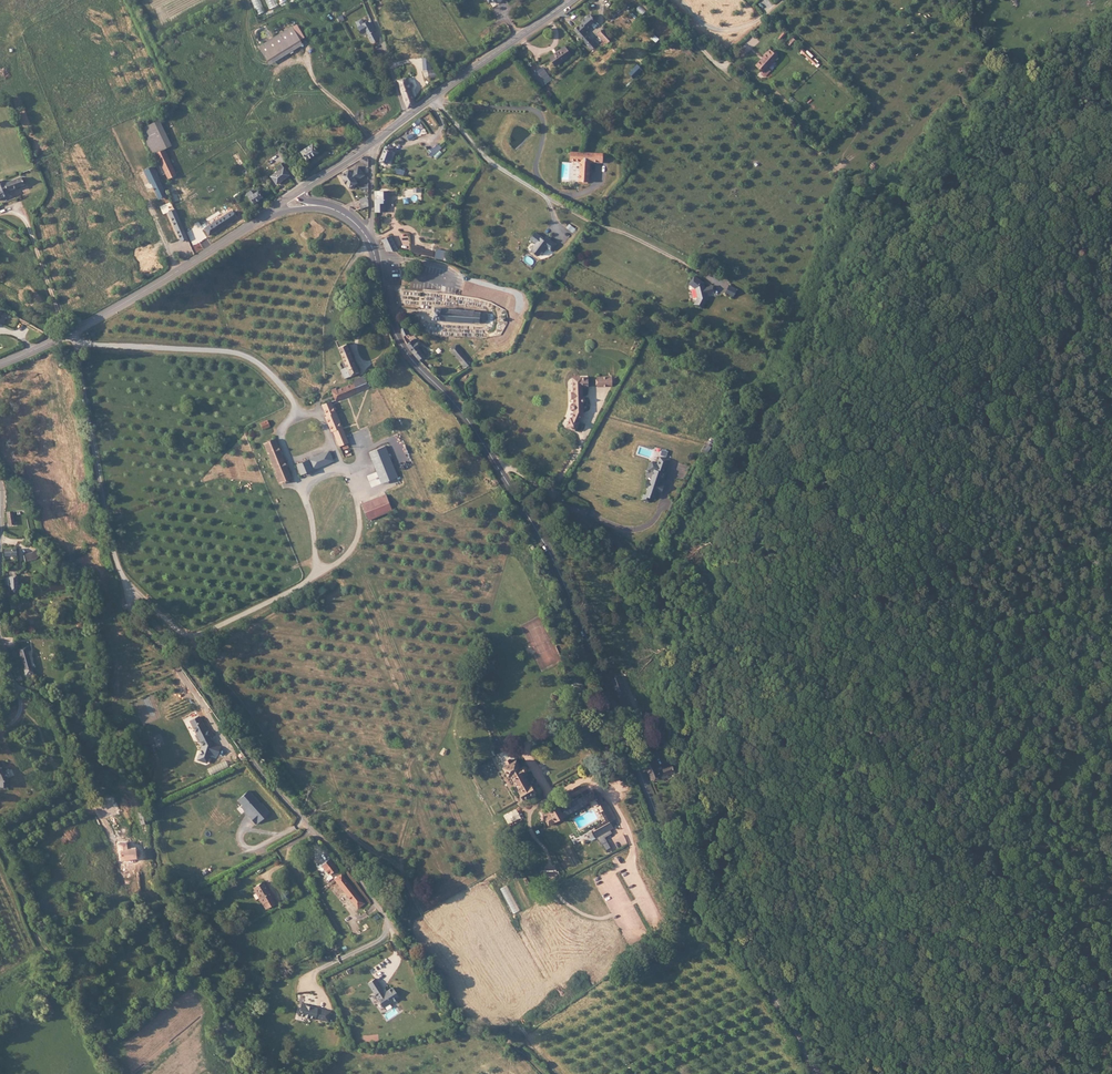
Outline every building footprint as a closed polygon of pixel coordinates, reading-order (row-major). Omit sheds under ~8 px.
[(352,15),(354,20),(359,17),(360,16),(358,12),(356,12),(352,14),(352,15)] [(362,22),(369,35),(374,32),(369,22),(372,21),(368,14),(365,15),(364,13),(360,16),(359,17),(354,20),(357,25),(362,22)] [(573,30),(589,46),(592,42),(584,33),(583,32),(581,31),(585,27),(593,19),(587,13),(579,21),(581,22),(577,26),(573,30)] [(295,19),(280,26),(287,40),(301,33),(297,24),(295,20),(295,19)] [(301,22),(297,24),(301,33),(306,30),(301,22)] [(264,35),(260,36),(267,50),(269,54),(303,37),(301,33),(287,40),(280,26),(264,35)] [(605,29),(599,35),(605,41),(607,43),(613,37),(605,29)] [(786,33),(781,38),(785,42),(790,36),(786,33)] [(564,46),(549,57),(555,66),(570,55),(564,46)] [(760,48),(749,61),(757,68),(771,52),(767,48),(764,52),(760,48)] [(403,100),(412,95),(407,79),(410,78),(409,73),(406,74),(404,68),(395,71),(399,86),(403,100)] [(546,71),(535,77),(542,88),(553,82),(546,71)] [(839,81),(837,83),(840,86),(848,93),(850,91),(842,84),(842,83),(839,81)] [(155,119),(135,129),(147,155),(152,153),(161,148),(169,145),(155,119)] [(313,143),(300,151),(307,161),(319,153),(313,143)] [(174,174),(161,148),(152,153),(156,162),(152,164),(153,167),(157,175),(161,173),(164,179),(174,174)] [(388,165),(393,151),(385,148),(380,162),(388,165)] [(602,162),(603,154),(573,152),(572,152),(571,152),(570,161),(580,161),(579,181),(582,182),(587,182),(589,182),(590,162),(602,162)] [(152,153),(147,155),(152,164),(156,162),(152,153)] [(363,155),(359,158),(368,163),(369,158),(363,155)] [(289,176),(281,164),(277,167),(279,170),(270,176),(276,185),(289,176)] [(145,171),(152,185),(160,181),(157,175),(153,167),(145,171)] [(349,170),(341,175),(350,188),(357,183),(356,181),(364,176),(358,167),(351,172),(349,170)] [(19,174),(2,181),(0,177),(0,194),(6,192),(5,188),(22,181),(19,174)] [(158,199),(167,195),(160,181),(152,185),(158,199)] [(166,190),(169,196),(175,193),(172,187),(166,190)] [(253,190),(246,195),(252,205),(263,198),(259,191),(255,194),(253,190)] [(390,204),(390,191),(380,191),(380,199),(375,199),(375,212),(386,212),(385,204),(390,204)] [(175,193),(169,196),(173,204),(179,201),(175,193)] [(180,241),(186,238),(173,208),(166,212),(180,241)] [(230,211),(205,228),(210,236),(235,219),(230,211)] [(535,233),(530,239),(536,243),(531,250),(533,252),(532,253),(534,254),(535,254),(537,255),(541,251),(543,253),(547,248),(551,252),(556,245),(546,237),(545,239),(544,241),(541,238),(535,233)] [(390,236),(382,240),(388,252),(398,251),(390,236)] [(412,246),(411,252),(433,257),(434,253),(420,249),(421,248),(412,246)] [(694,305),(703,309),(707,302),(708,299),(707,294),(715,291),(713,292),(712,287),(714,286),(713,286),(705,288),(704,283),(694,277),(689,284),(696,289),(698,298),(694,305)] [(729,286),(725,294),(733,297),(737,289),(729,286)] [(471,310),(432,308),(432,321),(474,325),(474,324),(480,324),(480,323),(485,324),(486,314),(482,314),(482,313),(471,312),(471,310)] [(402,330),(400,330),(403,337),(409,335),(406,328),(405,329),(404,326),(401,327),(402,330)] [(415,339),(406,344),(419,360),(424,356),(418,346),(421,345),(419,341),(417,342),(415,339)] [(343,342),(334,346),(342,364),(336,367),(340,376),(349,372),(355,370),(343,342)] [(450,352),(468,371),(473,368),(456,348),(450,352)] [(354,388),(364,384),(360,373),(349,378),(350,380),(354,388)] [(593,383),(606,383),(606,380),(606,373),(593,373),(593,383)] [(582,374),(568,375),(568,389),(566,390),(566,396),(568,396),(568,400),(567,400),(565,403),(565,406),(567,408),(568,408),(569,410),(567,417),(566,416),(562,425),(571,429),(575,420),(573,419),(576,409),(578,410),(577,401),(579,401),(580,398),(580,396),(578,394),(577,395),(577,384),(582,384),(582,374)] [(326,387),(331,399),(354,388),(350,380),(333,387),(332,385),(326,387)] [(328,431),(334,446),(338,445),(336,440),(335,436),(340,434),(328,401),(318,405),(322,416),(320,417),(326,432),(328,431)] [(263,419),(256,421),(258,428),(266,426),(263,419)] [(259,441),(274,481),(276,481),(285,477),(270,437),(259,441)] [(308,469),(329,462),(324,449),(304,458),(308,469)] [(661,454),(653,451),(651,458),(649,464),(648,464),(644,475),(643,474),(641,476),(640,479),(641,482),(642,482),(640,490),(637,489),(636,494),(643,496),(645,492),(648,493),(651,485),(653,486),(655,478),(652,477),(653,473),(657,474),(660,468),(657,467),(661,454)] [(291,463),(295,474),(304,471),(299,460),(291,463)] [(393,511),(387,495),(363,504),(369,520),(393,511)] [(4,550),(5,558),(17,557),(16,549),(4,550)] [(34,554),(25,554),(25,562),(37,560),(42,553),(38,549),(34,554)] [(11,593),(23,592),(22,587),(20,587),(19,573),(11,573),(11,578),(11,586),(11,593)] [(31,637),(30,632),(19,636),(28,663),(36,660),(29,638),(31,637)] [(615,681),(609,683),(616,705),(623,702),(615,681)] [(67,687),(59,689),(61,695),(69,693),(67,687)] [(199,716),(190,721),(203,746),(199,760),(208,763),(211,754),(218,757),(221,749),(215,746),(199,716)] [(1,771),(0,777),(2,777),(7,777),(9,777),(9,768),(7,762),(2,755),(0,757),(0,768),(1,771)] [(648,756),(640,760),(646,773),(654,770),(653,769),(658,767),(659,769),(667,765),(665,759),(661,761),(660,759),(655,761),(656,763),(651,765),(648,756)] [(512,757),(499,764),(505,774),(508,773),(513,783),(511,784),(506,788),(507,791),(510,791),(514,789),(518,797),(531,789),(528,782),(526,783),(524,779),(521,774),(523,773),(522,770),(524,765),(522,763),(520,763),(518,763),(516,763),(512,757)] [(556,805),(549,808),(543,812),(537,816),(536,814),(533,816),(536,821),(539,818),(544,826),(591,797),(589,793),(587,790),(557,808),(556,805)] [(592,791),(589,793),(591,797),(594,803),(598,801),(592,791)] [(249,792),(238,801),(256,824),(268,815),(249,792)] [(145,797),(139,798),(143,819),(150,818),(145,797)] [(600,800),(598,801),(594,803),(605,822),(610,819),(600,800)] [(609,827),(605,822),(588,831),(591,837),(609,827)] [(121,846),(136,844),(134,834),(127,835),(126,827),(116,829),(117,836),(120,836),(121,846)] [(591,837),(588,831),(583,833),(588,841),(592,839),(591,837)] [(327,858),(319,863),(330,878),(338,874),(327,858)] [(333,879),(334,880),(355,911),(362,906),(339,875),(333,879)] [(264,884),(255,888),(266,910),(276,905),(264,884)] [(173,888),(167,894),(176,904),(182,899),(173,888)] [(176,904),(167,894),(163,897),(173,907),(176,904)] [(376,981),(368,985),(383,1010),(398,1001),(392,990),(386,994),(384,994),(383,993),(376,981)] [(331,1012),(302,1006),(299,1017),(329,1023),(331,1012)]
